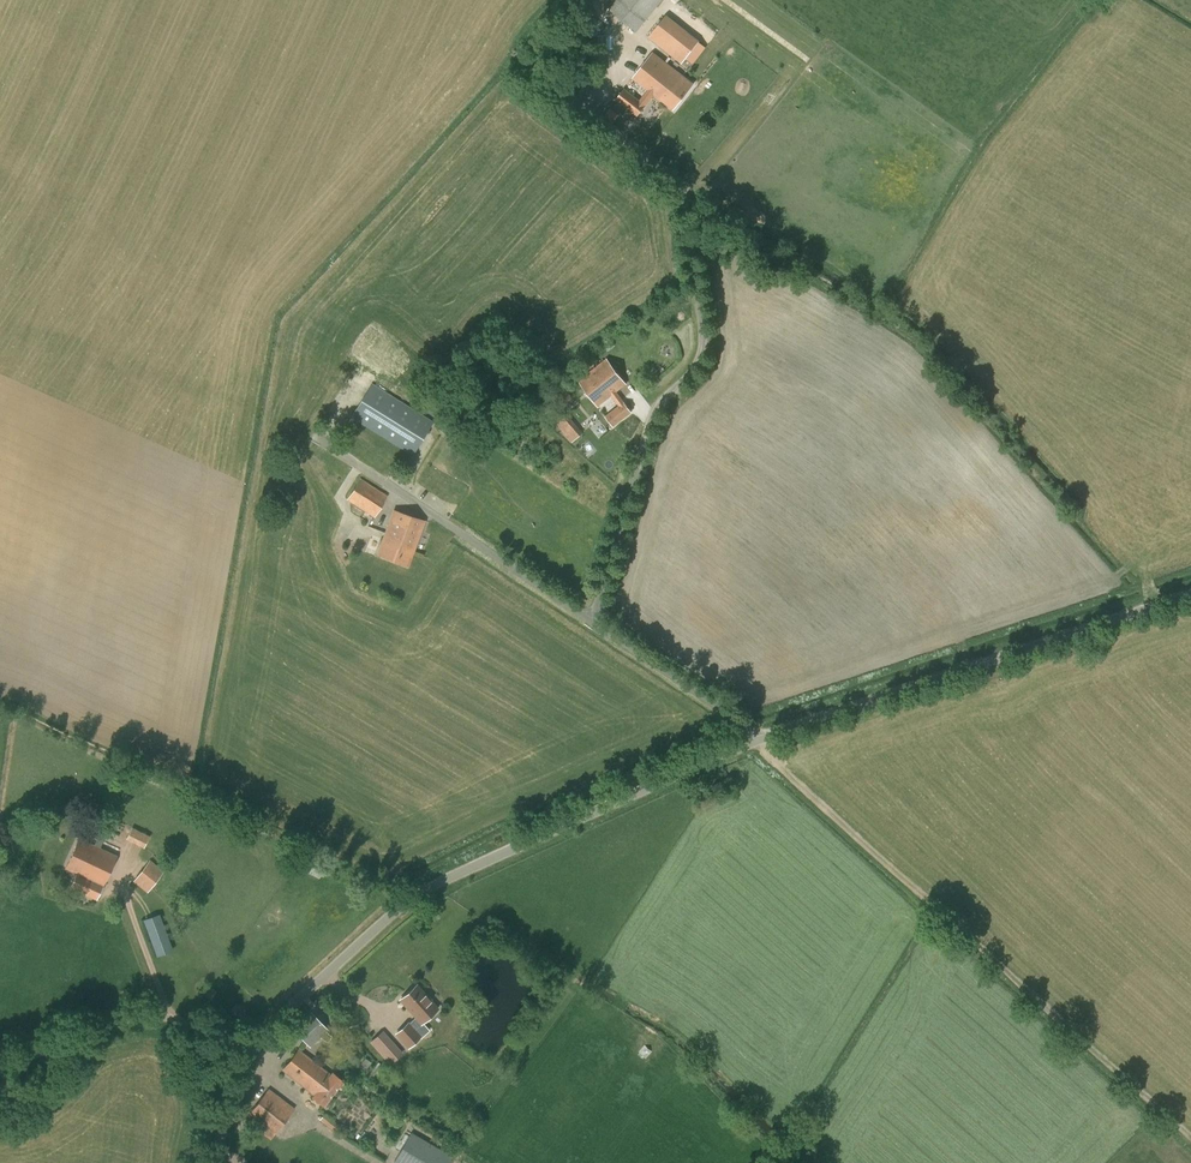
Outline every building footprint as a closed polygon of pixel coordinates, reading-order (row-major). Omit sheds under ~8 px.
[(663,0),(618,0),(609,10),(637,32),(663,0)] [(682,64),(699,41),(666,16),(648,38),(682,64)] [(606,71),(605,35),(590,35),(591,72),(606,71)] [(673,110),(693,84),(653,53),(633,78),(648,89),(639,100),(625,89),(616,100),(637,117),(646,105),(654,95),(673,110)] [(609,109),(606,115),(617,120),(620,114),(609,109)] [(607,359),(579,381),(598,406),(611,396),(619,406),(606,416),(613,427),(632,412),(622,399),(617,392),(626,384),(607,359)] [(539,391),(548,381),(538,372),(529,382),(539,391)] [(412,455),(434,422),(372,384),(351,417),(412,455)] [(558,411),(573,399),(564,386),(548,398),(558,411)] [(563,409),(552,419),(564,433),(575,423),(563,409)] [(374,517),(387,496),(360,478),(347,499),(374,517)] [(407,567),(424,521),(394,510),(378,555),(407,567)] [(715,793),(728,788),(725,780),(712,785),(715,793)] [(145,846),(149,837),(143,834),(131,828),(126,838),(138,844),(145,846)] [(97,899),(103,885),(116,856),(100,849),(103,841),(97,839),(94,846),(79,839),(66,868),(77,873),(71,887),(97,899)] [(182,895),(159,877),(164,871),(150,860),(133,882),(147,893),(151,887),(174,905),(182,895)] [(157,956),(173,951),(159,915),(144,920),(157,956)] [(408,1021),(397,1033),(411,1045),(421,1033),(414,1027),(421,1020),(436,1004),(413,982),(398,998),(415,1014),(409,1021),(408,1021)] [(327,1030),(340,1017),(323,1000),(311,1013),(293,1030),(310,1047),(327,1030)] [(370,1041),(391,1063),(404,1051),(382,1029),(370,1041)] [(323,1105),(343,1081),(333,1073),(331,1075),(299,1050),(283,1070),(315,1095),(313,1097),(323,1105)] [(273,1136),(294,1108),(269,1089),(248,1116),(273,1136)] [(330,1129),(335,1122),(325,1113),(319,1120),(330,1129)] [(454,1158),(411,1133),(394,1162),(451,1162),(454,1158)]
